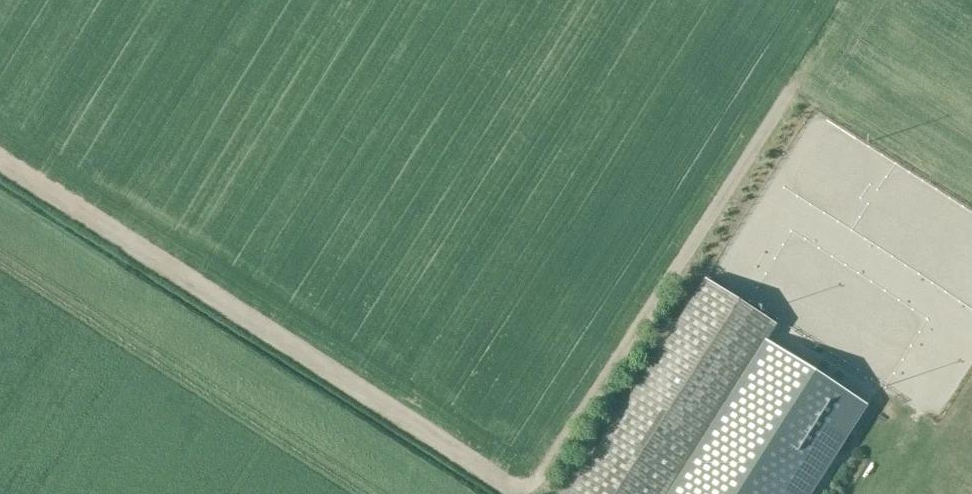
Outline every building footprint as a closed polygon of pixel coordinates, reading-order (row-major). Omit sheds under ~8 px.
[(763,335),(774,319),(703,273),(561,493),(661,493),(763,335)] [(661,493),(804,493),(864,400),(763,335),(661,493)]
